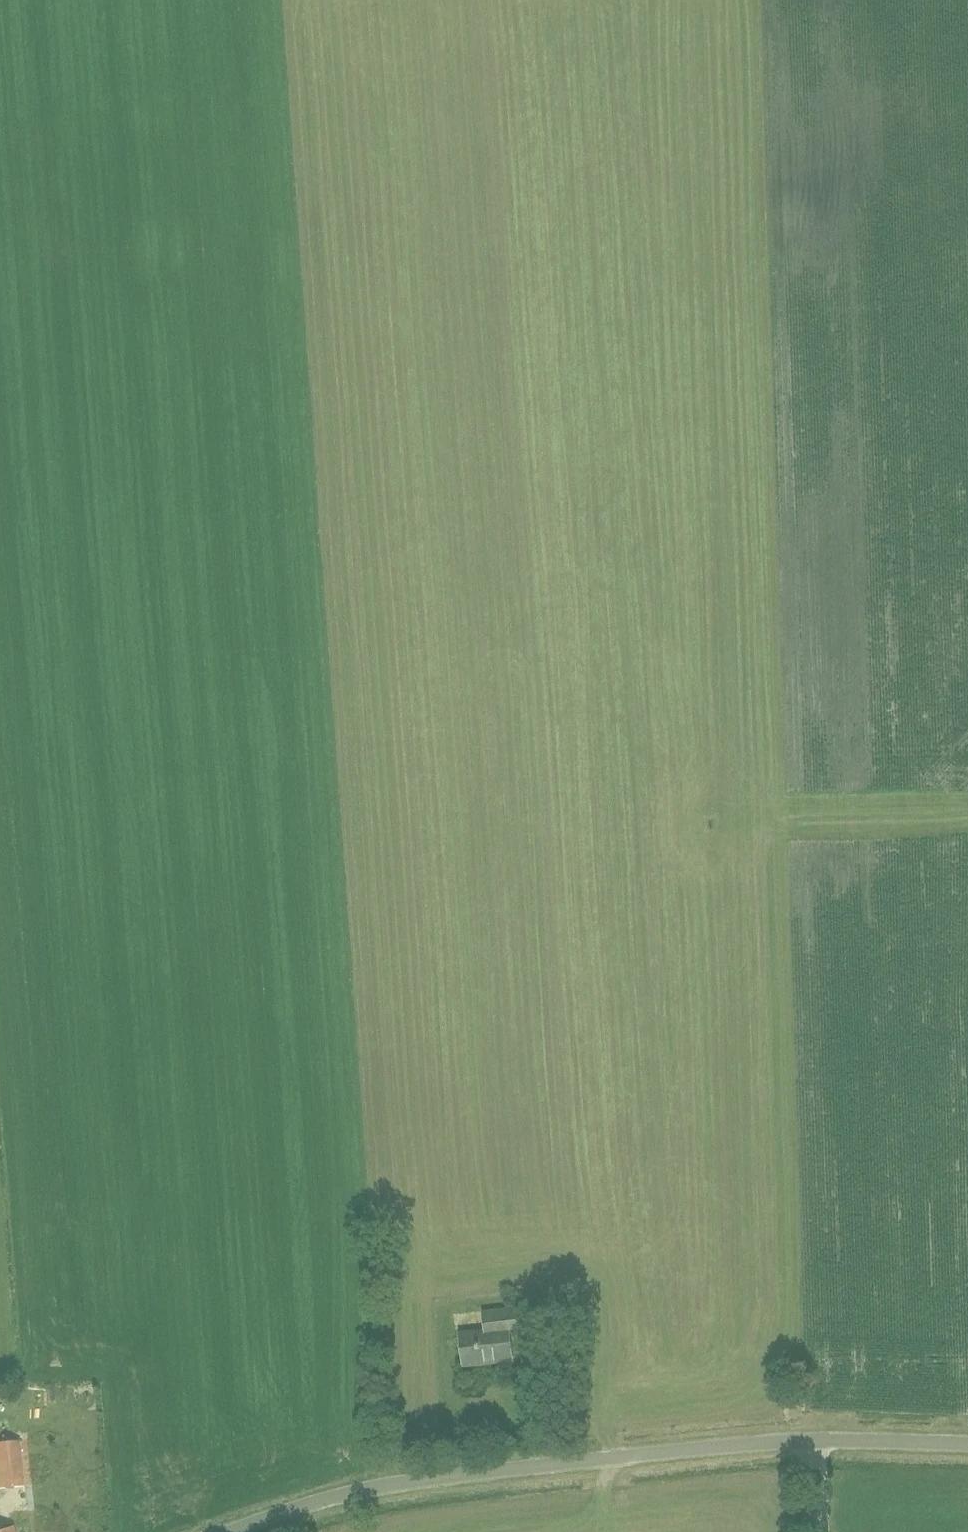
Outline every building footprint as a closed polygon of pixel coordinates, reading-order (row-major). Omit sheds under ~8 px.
[(508,1337),(529,1334),(526,1309),(494,1313),(496,1330),(460,1335),(464,1367),(512,1361),(508,1337)] [(18,1410),(16,1402),(0,1405),(0,1414),(18,1410)] [(27,1518),(19,1442),(0,1443),(0,1506),(1,1520),(27,1518)] [(49,1456),(49,1446),(31,1447),(31,1457),(49,1456)]
